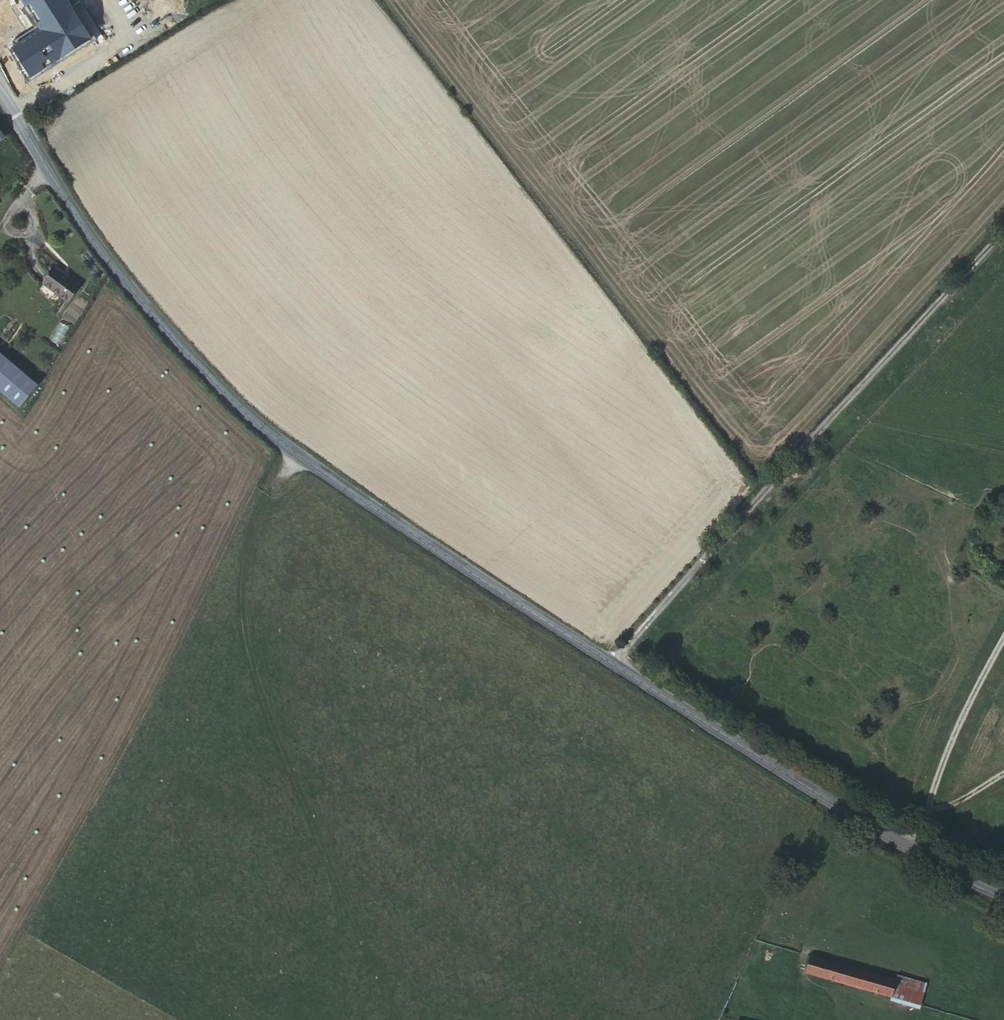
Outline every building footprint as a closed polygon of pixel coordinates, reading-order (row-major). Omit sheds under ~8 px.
[(66,12),(58,0),(46,0),(34,7),(46,25),(66,12)] [(38,289),(61,308),(74,293),(58,280),(59,279),(52,273),(38,289)] [(19,407),(38,385),(0,353),(0,391),(19,407)] [(924,988),(895,980),(809,956),(805,972),(918,1005),(924,988)] [(896,974),(895,980),(924,988),(925,982),(896,974)]
